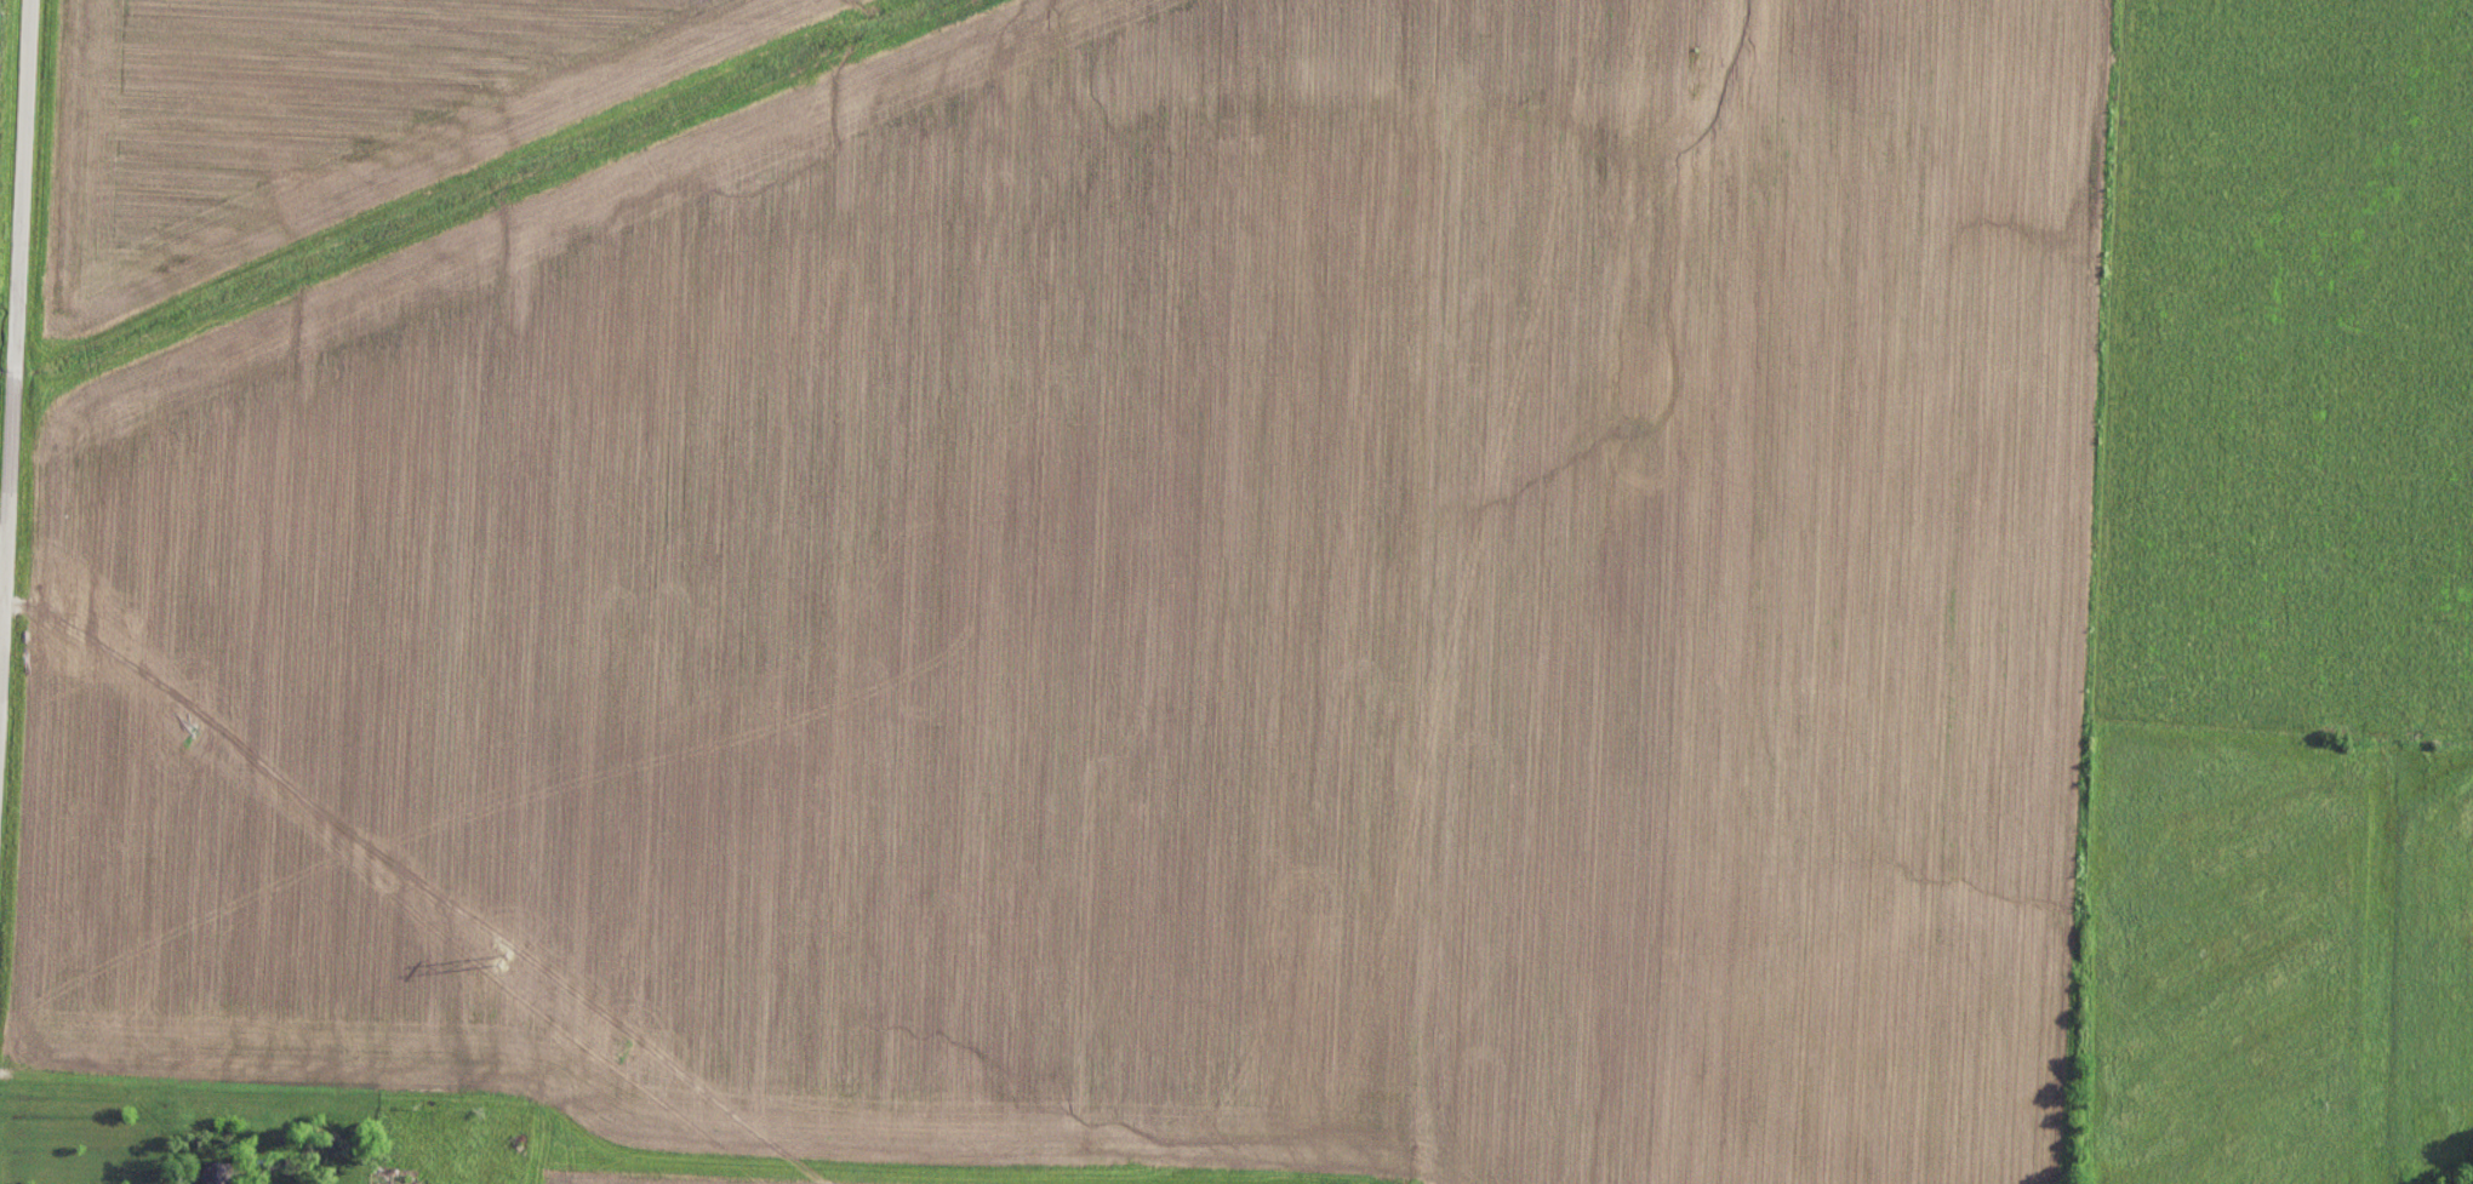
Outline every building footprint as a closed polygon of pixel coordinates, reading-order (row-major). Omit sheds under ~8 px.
[(201,1160),(201,1183),(229,1183),(229,1160),(201,1160)] [(418,1173),(364,1173),(364,1183),(418,1183),(418,1173)]
